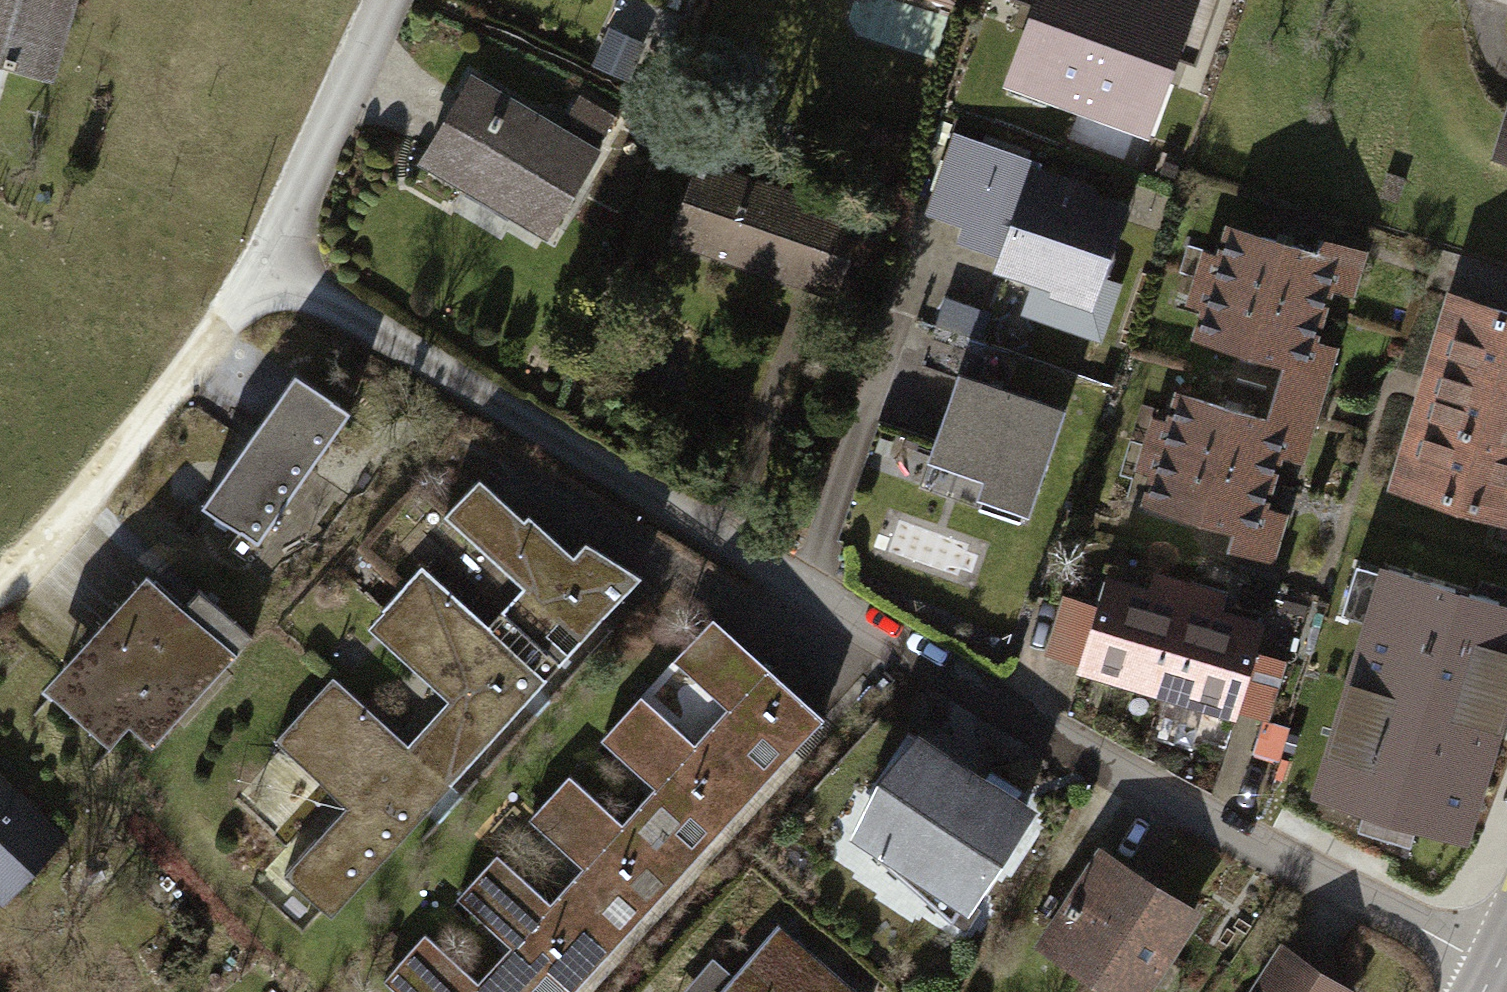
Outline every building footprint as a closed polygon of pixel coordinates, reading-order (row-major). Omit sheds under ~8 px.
[(46,74),(68,0),(0,0),(0,61),(46,74)] [(1117,0),(1018,0),(1035,8),(1011,75),(1079,101),(1117,0)] [(1079,101),(1148,126),(1173,58),(1197,66),(1220,0),(1117,0),(1079,101)] [(639,50),(609,37),(597,65),(627,78),(639,50)] [(596,151),(471,78),(422,163),(466,189),(472,178),(552,225),(596,151)] [(613,117),(580,98),(568,119),(600,139),(613,117)] [(984,148),(957,139),(933,211),(969,223),(964,239),(1009,255),(1005,267),(1088,295),(1092,281),(1101,284),(1107,275),(1111,265),(1114,255),(1115,245),(1106,242),(1117,210),(1035,182),(1041,167),(1023,162),(1027,152),(987,139),(984,148)] [(821,209),(699,164),(676,227),(723,243),(719,255),(796,283),(802,267),(839,280),(840,276),(870,287),(890,230),(860,219),(859,223),(821,210),(821,209)] [(1317,254),(1231,229),(1215,283),(1320,315),(1333,272),(1358,279),(1366,252),(1322,240),(1317,254)] [(1320,315),(1215,283),(1198,338),(1284,365),(1276,390),(1319,403),(1331,364),(1307,357),(1320,315)] [(1506,368),(1506,311),(1468,300),(1453,352),(1506,368)] [(1453,352),(1440,396),(1506,416),(1506,368),(1453,352)] [(350,412),(294,373),(201,507),(257,546),(350,412)] [(1062,412),(961,378),(933,460),(988,478),(986,484),(1031,500),(1062,412)] [(1181,396),(1165,449),(1270,480),(1282,439),(1306,446),(1319,403),(1276,390),(1267,421),(1181,396)] [(1506,469),(1506,416),(1440,396),(1425,444),(1506,469)] [(1425,444),(1411,492),(1503,520),(1499,533),(1506,535),(1506,469),(1425,444)] [(1270,480),(1165,449),(1148,505),(1234,530),(1228,550),(1272,564),(1282,532),(1257,525),(1270,480)] [(525,518),(480,478),(450,510),(588,636),(641,576),(586,541),(574,555),(529,513),(525,518)] [(1378,554),(1306,791),(1470,840),(1506,715),(1506,592),(1378,554)] [(420,568),(383,609),(469,689),(414,750),(452,785),(561,666),(502,610),(489,626),(420,568)] [(1157,689),(1183,603),(1107,580),(1099,609),(1081,667),(1157,689)] [(156,581),(71,674),(151,748),(252,637),(202,591),(186,608),(156,581)] [(1261,627),(1183,603),(1157,689),(1236,713),(1237,710),(1268,720),(1285,662),(1253,653),(1261,627)] [(679,655),(790,757),(825,718),(713,617),(679,655)] [(414,750),(333,677),(276,740),(335,794),(352,776),(363,787),(284,874),(332,917),(452,785),(414,750)] [(607,733),(718,835),(753,797),(745,790),(756,779),(706,732),(695,744),(642,695),(607,733)] [(1027,809),(922,741),(880,806),(898,818),(874,855),(953,923),(1027,809)] [(534,812),(645,914),(680,876),(673,869),(685,857),(634,810),(623,823),(570,774),(534,812)] [(7,897),(62,838),(0,780),(0,890),(7,897)] [(572,991),(574,991),(609,955),(601,948),(612,936),(562,890),(550,902),(497,853),(462,891),(572,991)] [(1044,944),(1088,972),(1101,970),(1135,991),(1145,991),(1195,912),(1103,853),(1044,944)] [(778,931),(725,991),(848,991),(778,931)] [(425,933),(388,973),(409,991),(514,991),(489,969),(478,981),(425,933)] [(1328,979),(1286,953),(1259,991),(1319,991),(1328,979)]
